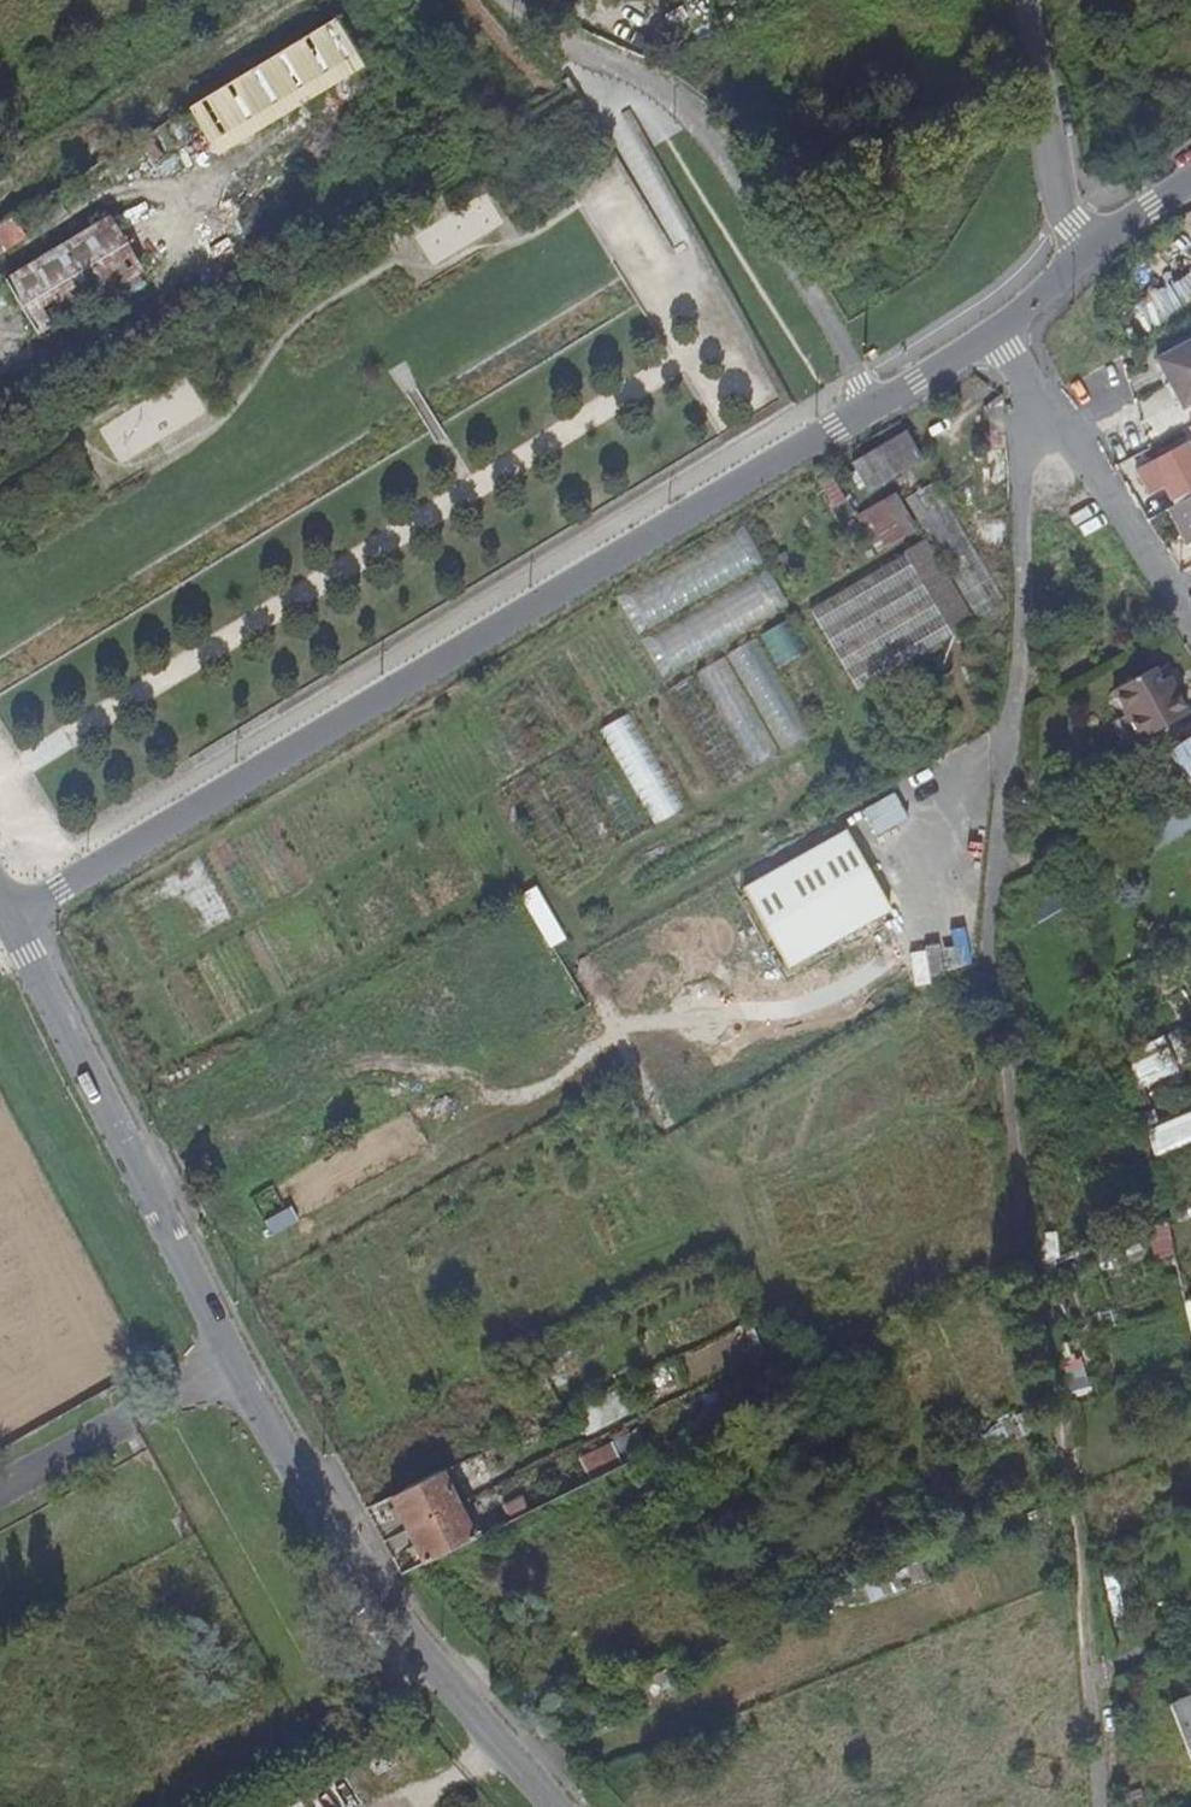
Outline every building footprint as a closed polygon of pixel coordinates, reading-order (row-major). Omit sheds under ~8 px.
[(331,21),(374,0),(321,0),(331,21)] [(217,151),(369,67),(341,17),(189,102),(217,151)] [(10,216),(0,202),(0,224),(10,216)] [(0,224),(0,239),(7,249),(26,238),(13,214),(10,216),(0,224)] [(108,214),(3,280),(36,337),(143,271),(108,214)] [(1190,303),(1190,285),(1187,277),(1136,302),(1147,324),(1190,303)] [(1155,360),(1180,407),(1190,401),(1190,341),(1155,360)] [(925,462),(908,430),(852,464),(869,493),(925,462)] [(1190,496),(1190,457),(1184,444),(1135,471),(1148,495),(1164,486),(1174,505),(1190,496)] [(934,484),(908,499),(979,619),(1008,604),(934,484)] [(902,489),(860,509),(880,549),(921,529),(902,489)] [(1169,508),(1186,542),(1190,539),(1190,496),(1174,505),(1169,508)] [(778,614),(757,577),(651,633),(674,674),(778,614)] [(764,634),(702,665),(752,764),(814,733),(764,634)] [(1140,742),(1187,716),(1167,679),(1160,683),(1152,668),(1112,691),(1126,716),(1112,723),(1126,750),(1140,742)] [(604,726),(660,819),(686,804),(630,711),(604,726)] [(1169,751),(1190,784),(1190,736),(1169,751)] [(898,793),(868,808),(880,833),(911,817),(898,793)] [(1155,824),(1168,842),(1190,828),(1190,801),(1155,824)] [(892,911),(847,831),(745,888),(790,968),(892,911)] [(1028,894),(1039,918),(1066,905),(1055,881),(1028,894)] [(1178,1072),(1162,1037),(1129,1053),(1135,1091),(1178,1072)] [(1146,1140),(1153,1166),(1190,1148),(1190,1125),(1189,1121),(1146,1140)] [(1056,1230),(1033,1232),(1036,1259),(1059,1256),(1056,1230)] [(409,1415),(371,1434),(401,1493),(438,1474),(439,1474),(409,1415)] [(470,1538),(438,1474),(401,1493),(388,1499),(420,1562),(470,1538)] [(877,1579),(863,1585),(869,1602),(884,1596),(877,1579)] [(645,1680),(618,1692),(627,1715),(654,1704),(645,1680)] [(1165,1708),(1190,1774),(1190,1698),(1165,1708)]
